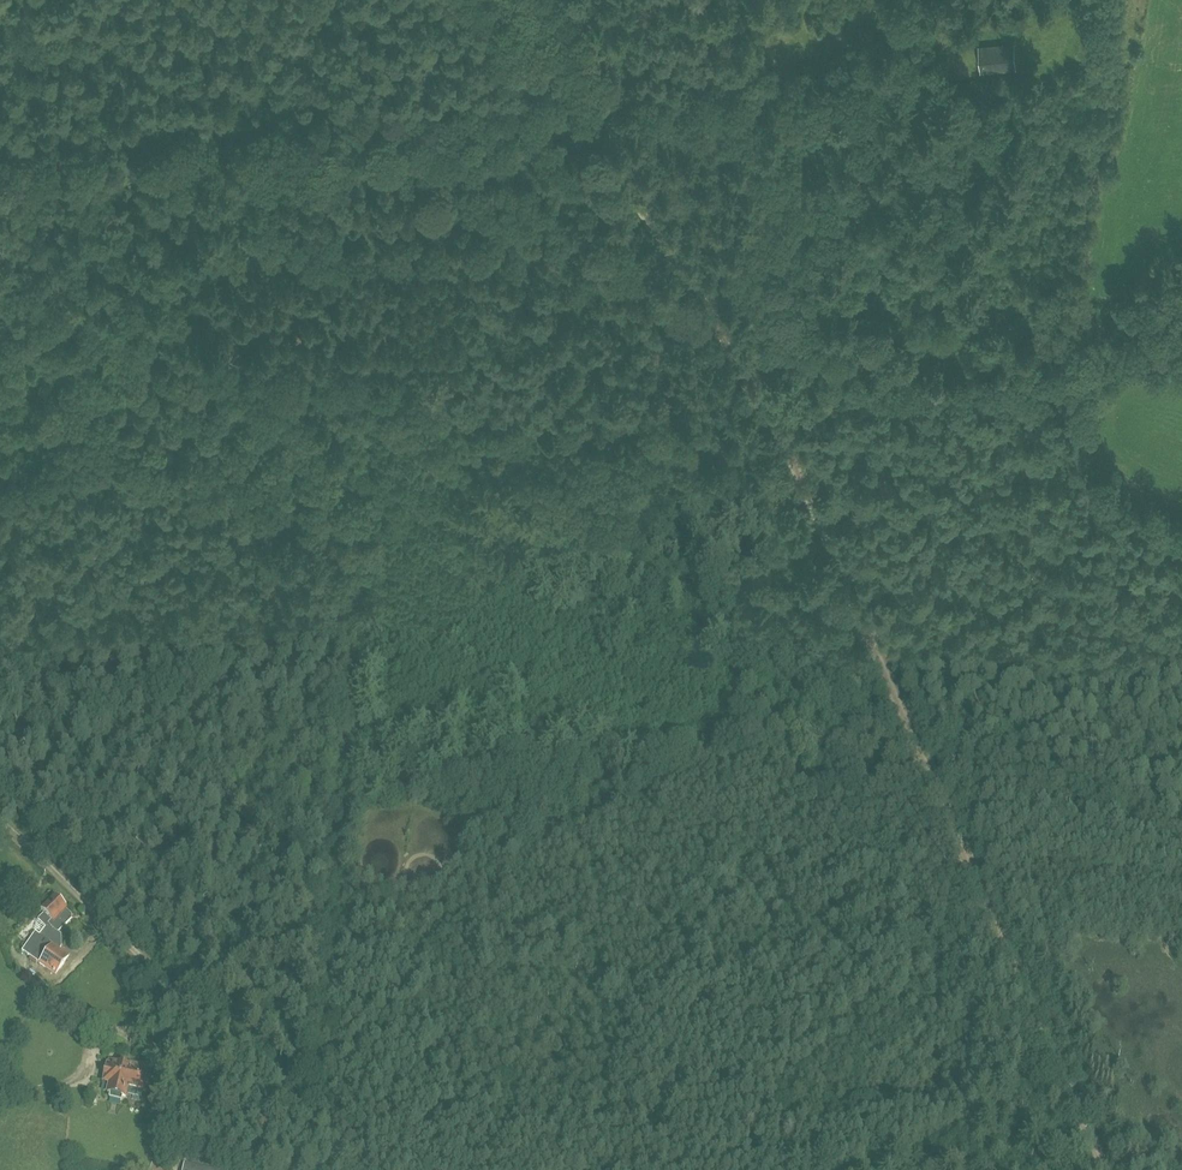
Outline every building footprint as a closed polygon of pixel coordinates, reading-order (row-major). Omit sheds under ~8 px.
[(979,46),(981,73),(1017,70),(1015,42),(979,46)] [(48,897),(49,902),(41,910),(44,913),(38,920),(46,927),(40,935),(36,932),(22,951),(39,963),(56,975),(69,956),(59,949),(61,946),(61,934),(58,933),(71,919),(71,916),(67,910),(68,909),(55,896),(51,894),(48,897)] [(108,1065),(108,1064),(104,1081),(110,1083),(108,1093),(112,1094),(111,1098),(121,1100),(122,1096),(125,1097),(128,1087),(145,1091),(149,1075),(147,1074),(149,1067),(129,1062),(128,1066),(109,1061),(108,1065)] [(179,1155),(157,1149),(155,1159),(177,1164),(179,1155)]
